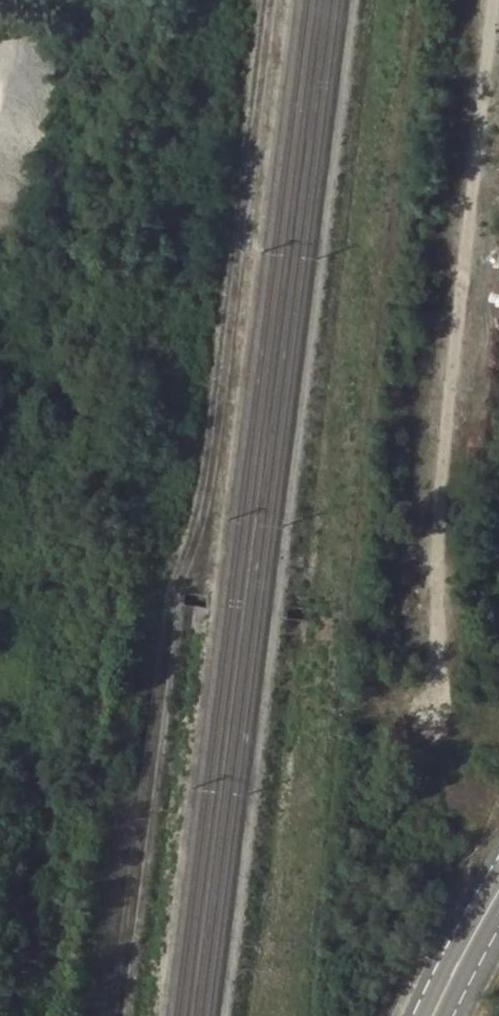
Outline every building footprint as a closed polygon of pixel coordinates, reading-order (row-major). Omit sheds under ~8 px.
[(202,629),(204,609),(186,607),(184,627),(202,629)]
